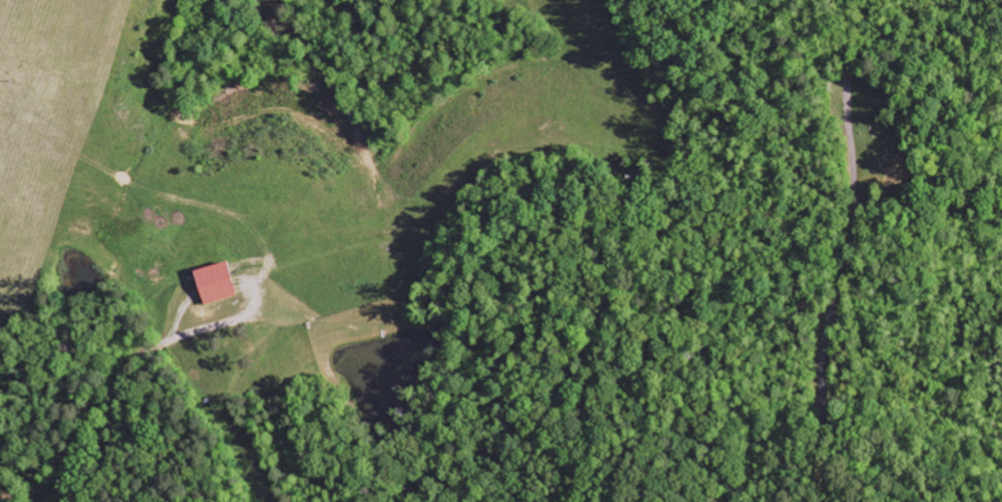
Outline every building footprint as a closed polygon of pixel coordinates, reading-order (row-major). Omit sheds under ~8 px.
[(235,297),(226,262),(193,270),(201,305),(235,297)]
